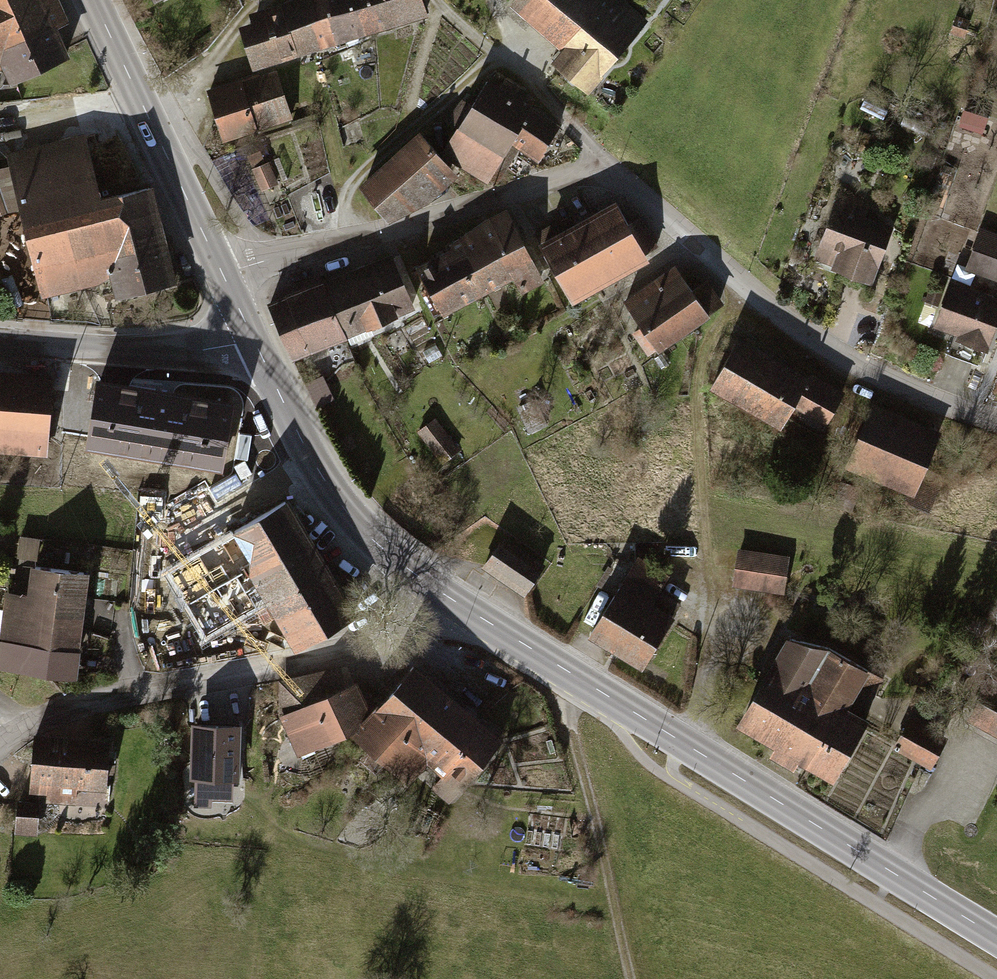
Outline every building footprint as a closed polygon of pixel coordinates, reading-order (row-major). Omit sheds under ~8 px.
[(1,66),(8,82),(68,55),(55,25),(68,19),(59,0),(0,0),(0,67),(1,66)] [(273,63),(426,16),(421,0),(291,0),(256,11),(273,63)] [(515,0),(589,77),(648,21),(628,0),(515,0)] [(211,97),(224,137),(290,116),(277,77),(211,97)] [(459,130),(444,153),(487,179),(511,140),(539,157),(558,125),(518,101),(524,92),(506,80),(500,90),(487,82),(473,106),(464,101),(448,121),(459,130)] [(362,189),(387,217),(452,168),(422,136),(362,189)] [(22,157),(59,298),(185,265),(166,193),(118,206),(100,137),(22,157)] [(264,190),(280,184),(269,152),(252,158),(264,190)] [(854,198),(833,253),(861,263),(855,278),(886,290),(907,233),(883,224),(888,210),(854,198)] [(536,233),(570,293),(654,246),(640,221),(629,227),(617,204),(563,234),(556,222),(536,233)] [(423,293),(435,314),(514,272),(521,289),(539,278),(507,214),(490,222),(462,243),(464,248),(421,269),(432,289),(423,293)] [(981,230),(968,268),(996,278),(996,236),(981,230)] [(270,304),(291,355),(412,306),(391,255),(270,304)] [(645,305),(680,350),(727,314),(692,269),(645,305)] [(951,285),(937,326),(988,344),(996,316),(996,300),(951,285)] [(730,392),(826,436),(850,385),(754,341),(730,392)] [(233,405),(98,383),(88,441),(224,463),(233,405)] [(45,449),(49,388),(0,385),(0,445),(45,449)] [(880,411),(855,468),(943,505),(968,448),(880,411)] [(419,430),(441,456),(458,442),(436,416),(419,430)] [(171,572),(208,635),(272,597),(299,644),(350,614),(286,505),(171,572)] [(26,535),(23,556),(40,558),(42,537),(26,535)] [(499,545),(483,568),(520,593),(536,570),(499,545)] [(789,554),(738,547),(732,586),(784,593),(789,554)] [(645,552),(594,632),(645,664),(675,617),(657,606),(678,573),(645,552)] [(0,649),(0,665),(75,674),(88,572),(37,566),(34,596),(7,592),(0,649)] [(792,634),(741,723),(840,780),(867,734),(853,726),(877,683),(792,634)] [(496,741),(415,673),(362,736),(443,804),(496,741)] [(355,683),(282,717),(299,754),(372,721),(355,683)] [(985,726),(996,734),(996,707),(985,726)] [(948,735),(909,715),(892,747),(931,767),(948,735)] [(242,723),(193,721),(191,778),(196,778),(195,806),(212,806),(212,799),(234,800),(235,780),(239,780),(242,723)] [(38,735),(34,793),(107,798),(111,740),(38,735)] [(19,832),(41,833),(42,797),(20,796),(19,832)]
